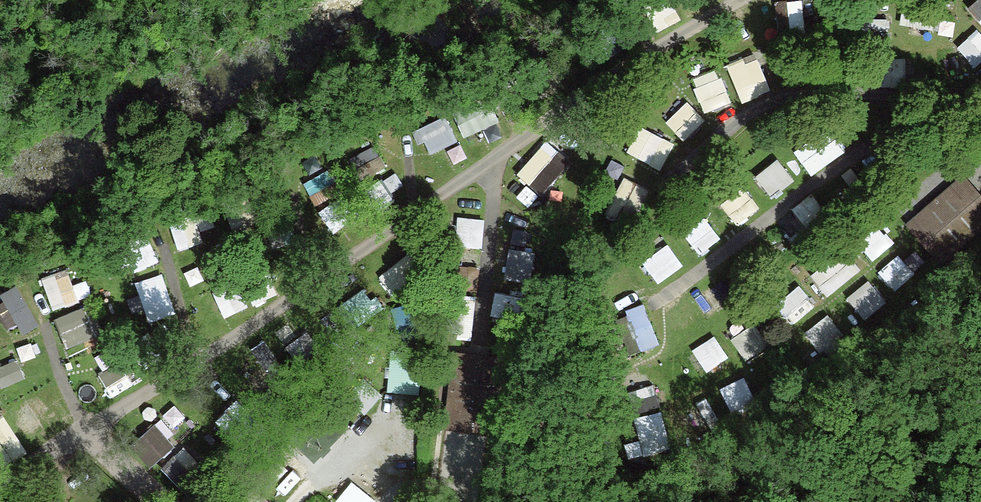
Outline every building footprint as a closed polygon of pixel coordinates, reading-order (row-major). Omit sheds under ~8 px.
[(810,27),(809,0),(782,0),(783,28),(810,27)] [(909,3),(907,21),(935,24),(937,6),(909,3)] [(963,45),(980,64),(980,28),(963,45)] [(747,100),(777,89),(763,50),(733,60),(747,100)] [(696,78),(713,112),(739,98),(722,65),(696,78)] [(459,107),(471,136),(490,128),(494,139),(510,133),(493,93),(459,107)] [(451,112),(422,126),(435,152),(464,138),(451,112)] [(817,172),(854,147),(835,118),(797,143),(817,172)] [(647,123),(634,149),(667,166),(680,140),(647,123)] [(551,139),(516,176),(541,199),(576,162),(551,139)] [(778,195),(800,176),(782,155),(760,174),(778,195)] [(321,197),(344,184),(335,167),(312,179),(321,197)] [(621,197),(648,206),(656,185),(629,176),(621,197)] [(908,223),(940,259),(980,223),(980,200),(961,177),(908,223)] [(743,223),(765,205),(749,185),(727,202),(743,223)] [(798,206),(810,221),(829,206),(817,191),(798,206)] [(335,226),(360,216),(351,195),(327,204),(335,226)] [(711,216),(691,230),(705,251),(726,236),(711,216)] [(869,244),(886,254),(898,236),(880,225),(869,244)] [(165,257),(152,230),(129,242),(142,268),(165,257)] [(660,278),(688,266),(678,242),(649,254),(660,278)] [(514,245),(512,276),(538,278),(540,247),(514,245)] [(819,273),(834,293),(866,267),(851,248),(819,273)] [(901,287),(922,270),(906,251),(885,268),(901,287)] [(419,253),(386,269),(394,286),(427,271),(419,253)] [(219,288),(233,314),(279,290),(265,264),(219,288)] [(98,294),(92,278),(79,283),(73,266),(48,274),(59,307),(98,294)] [(854,294),(871,315),(892,298),(875,277),(854,294)] [(806,282),(782,299),(795,319),(820,303),(806,282)] [(15,331),(42,318),(27,286),(0,299),(0,300),(15,331)] [(498,314),(529,316),(531,294),(500,292),(498,314)] [(64,312),(70,344),(99,338),(94,306),(64,312)] [(827,347),(849,330),(835,312),(812,329),(827,347)] [(751,357),(774,343),(760,321),(738,335),(751,357)] [(712,368),(735,355),(721,333),(699,346),(712,368)] [(277,334),(258,344),(274,374),(293,364),(277,334)] [(422,390),(424,353),(397,351),(395,388),(422,390)] [(455,355),(448,425),(495,430),(502,360),(455,355)] [(24,358),(3,368),(9,382),(30,373),(24,358)] [(107,369),(114,391),(136,384),(129,362),(107,369)] [(751,374),(726,384),(736,411),(762,401),(751,374)] [(643,415),(667,404),(657,382),(633,393),(643,415)] [(240,437),(263,418),(246,396),(222,415),(240,437)] [(175,434),(195,416),(181,402),(137,442),(157,464),(182,442),(175,434)] [(685,413),(691,439),(711,434),(705,409),(685,413)] [(670,410),(643,414),(648,439),(632,442),(635,456),(677,449),(670,410)] [(0,418),(0,450),(23,435),(9,412),(0,418)] [(192,446),(169,463),(181,479),(203,461),(192,446)]
